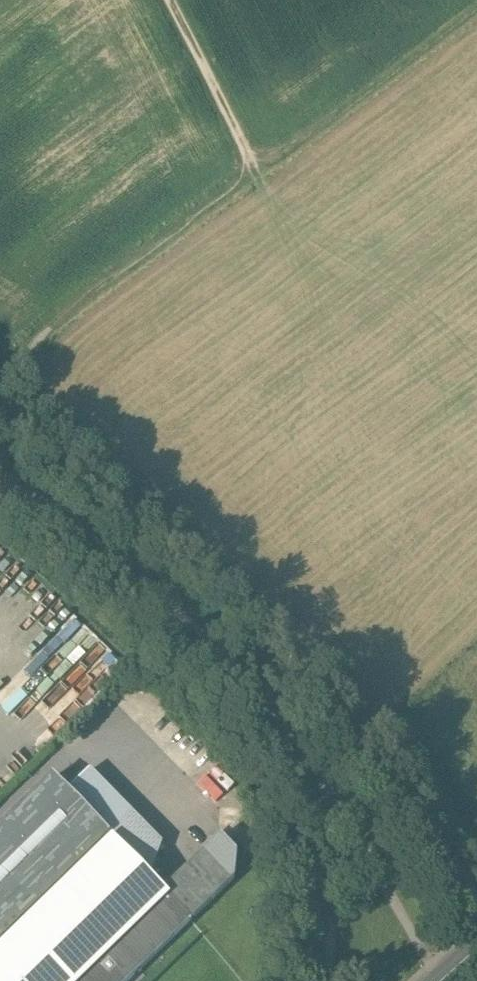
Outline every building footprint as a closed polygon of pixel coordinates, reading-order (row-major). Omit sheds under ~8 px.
[(38,655),(53,673),(70,658),(55,640),(38,655)] [(91,642),(35,695),(61,721),(116,668),(91,642)] [(112,841),(149,879),(162,846),(89,772),(66,794),(112,841)] [(112,841),(66,794),(52,779),(0,830),(0,950),(112,841)] [(193,864),(163,893),(191,922),(234,880),(237,854),(221,838),(217,841),(193,864)] [(0,950),(0,980),(130,980),(191,922),(163,893),(156,886),(149,879),(112,841),(0,950)]
